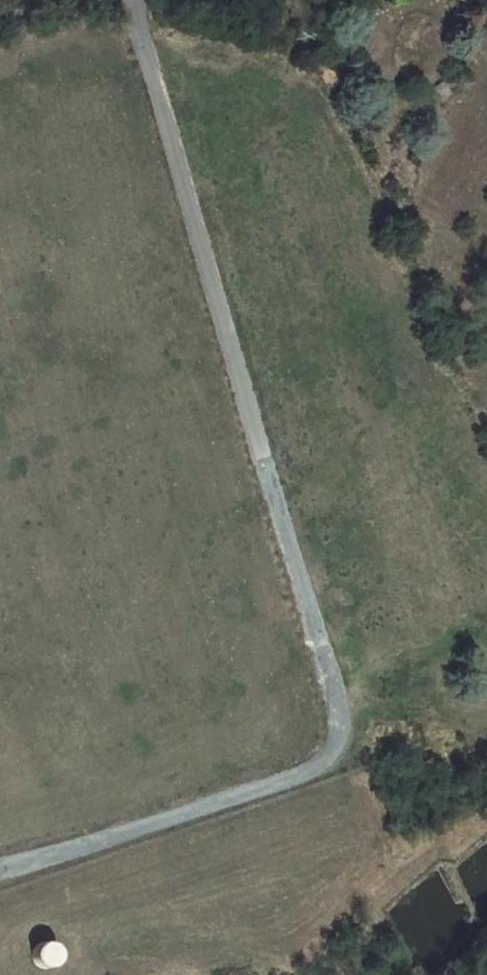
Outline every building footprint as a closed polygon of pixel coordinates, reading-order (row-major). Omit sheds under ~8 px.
[(49,946),(45,945),(41,945),(37,948),(35,951),(33,955),(33,959),(35,963),(38,966),(42,967),(46,967),(50,966),(53,963),(55,960),(56,956),(55,952),(53,948),(49,946)]
